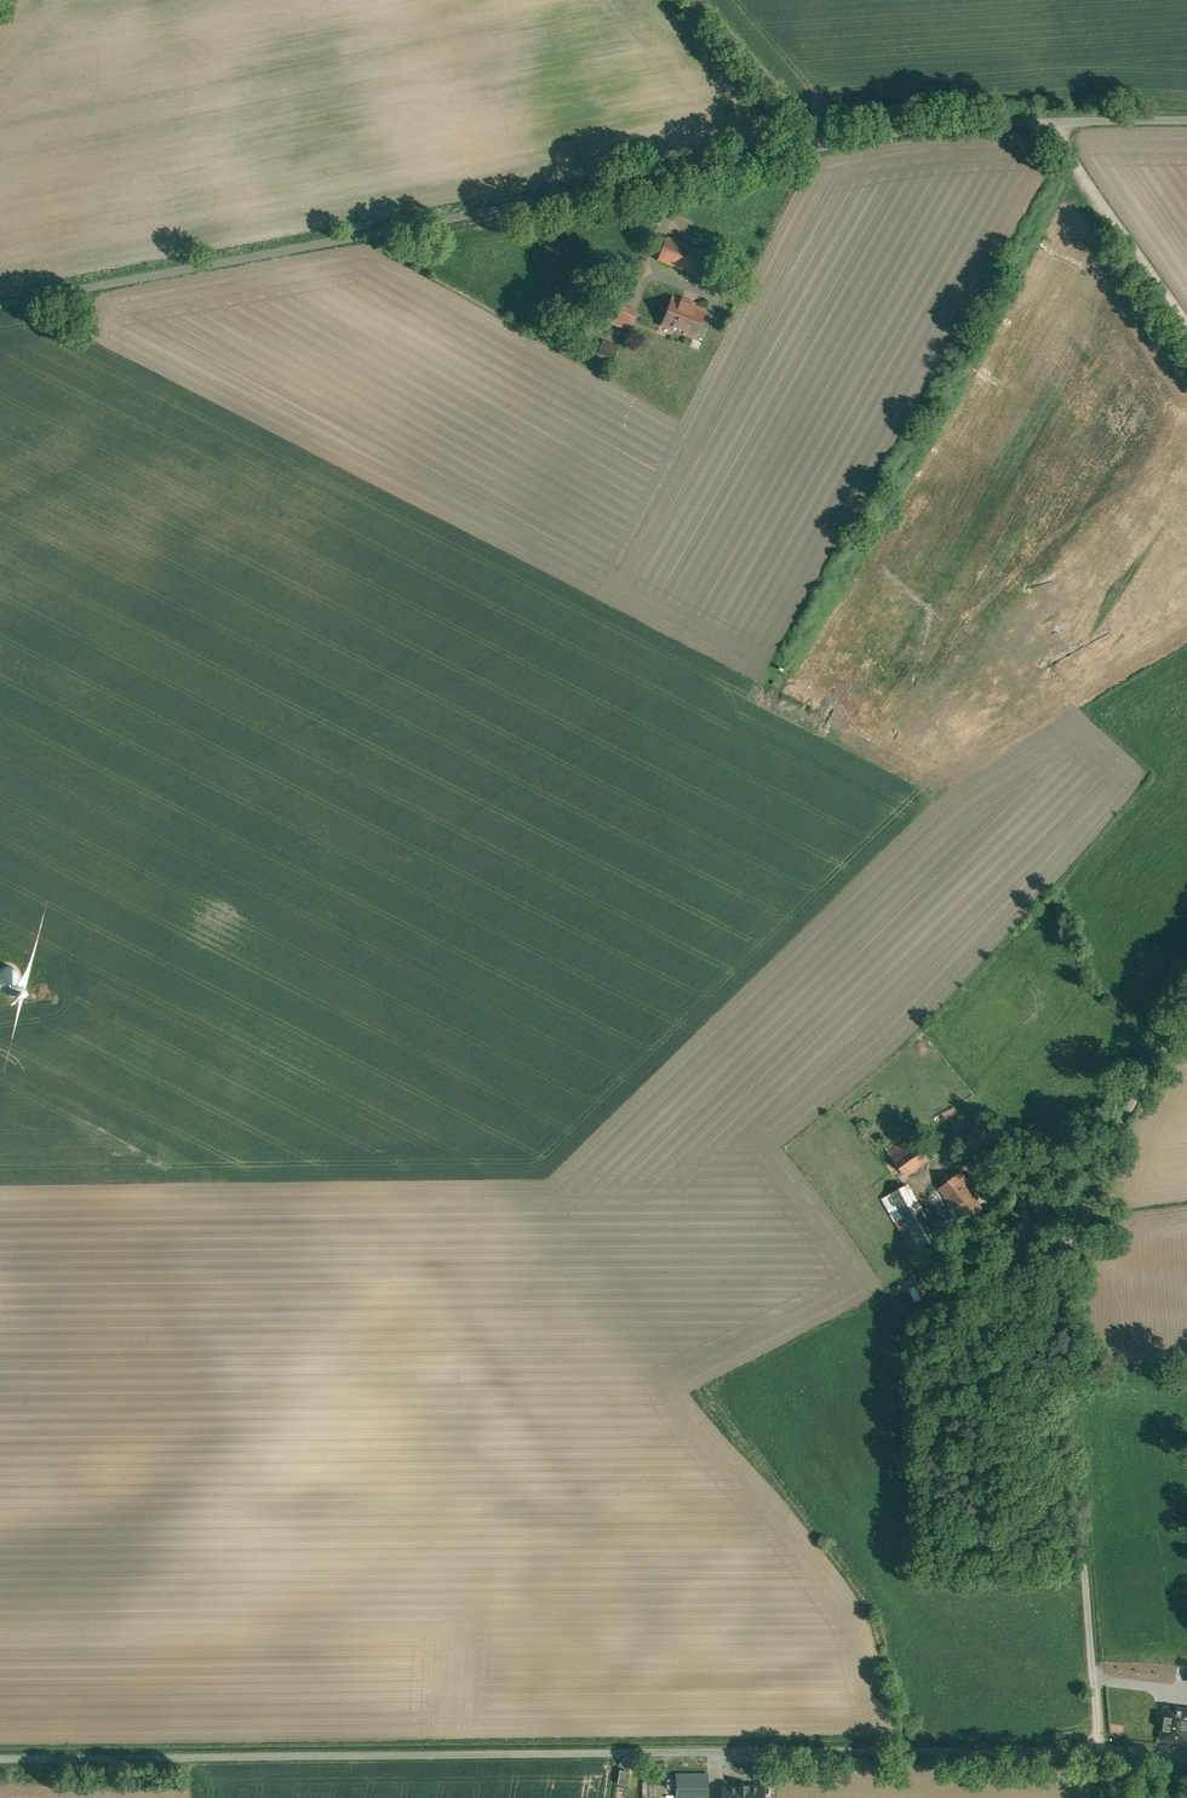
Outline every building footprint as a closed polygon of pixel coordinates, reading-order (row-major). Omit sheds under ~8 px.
[(703,250),(666,236),(658,259),(695,273),(703,250)] [(696,304),(682,299),(681,301),(673,298),(663,324),(695,336),(705,310),(695,306),(696,304)] [(635,314),(615,307),(610,321),(629,328),(635,314)] [(619,345),(603,339),(599,351),(615,357),(619,345)] [(914,1135),(890,1152),(904,1170),(927,1153),(914,1135)] [(961,1170),(939,1187),(953,1205),(975,1188),(961,1170)] [(933,1241),(901,1187),(891,1193),(922,1247),(933,1241)] [(975,1188),(953,1205),(967,1223),(985,1209),(973,1195),(978,1191),(975,1188)] [(930,1300),(923,1282),(911,1287),(919,1305),(930,1300)] [(1161,1737),(1186,1741),(1186,1710),(1166,1706),(1161,1737)] [(616,1783),(624,1784),(628,1770),(620,1768),(616,1783)] [(677,1774),(677,1797),(707,1797),(707,1774),(677,1774)] [(723,1787),(723,1797),(763,1797),(763,1786),(723,1787)]
